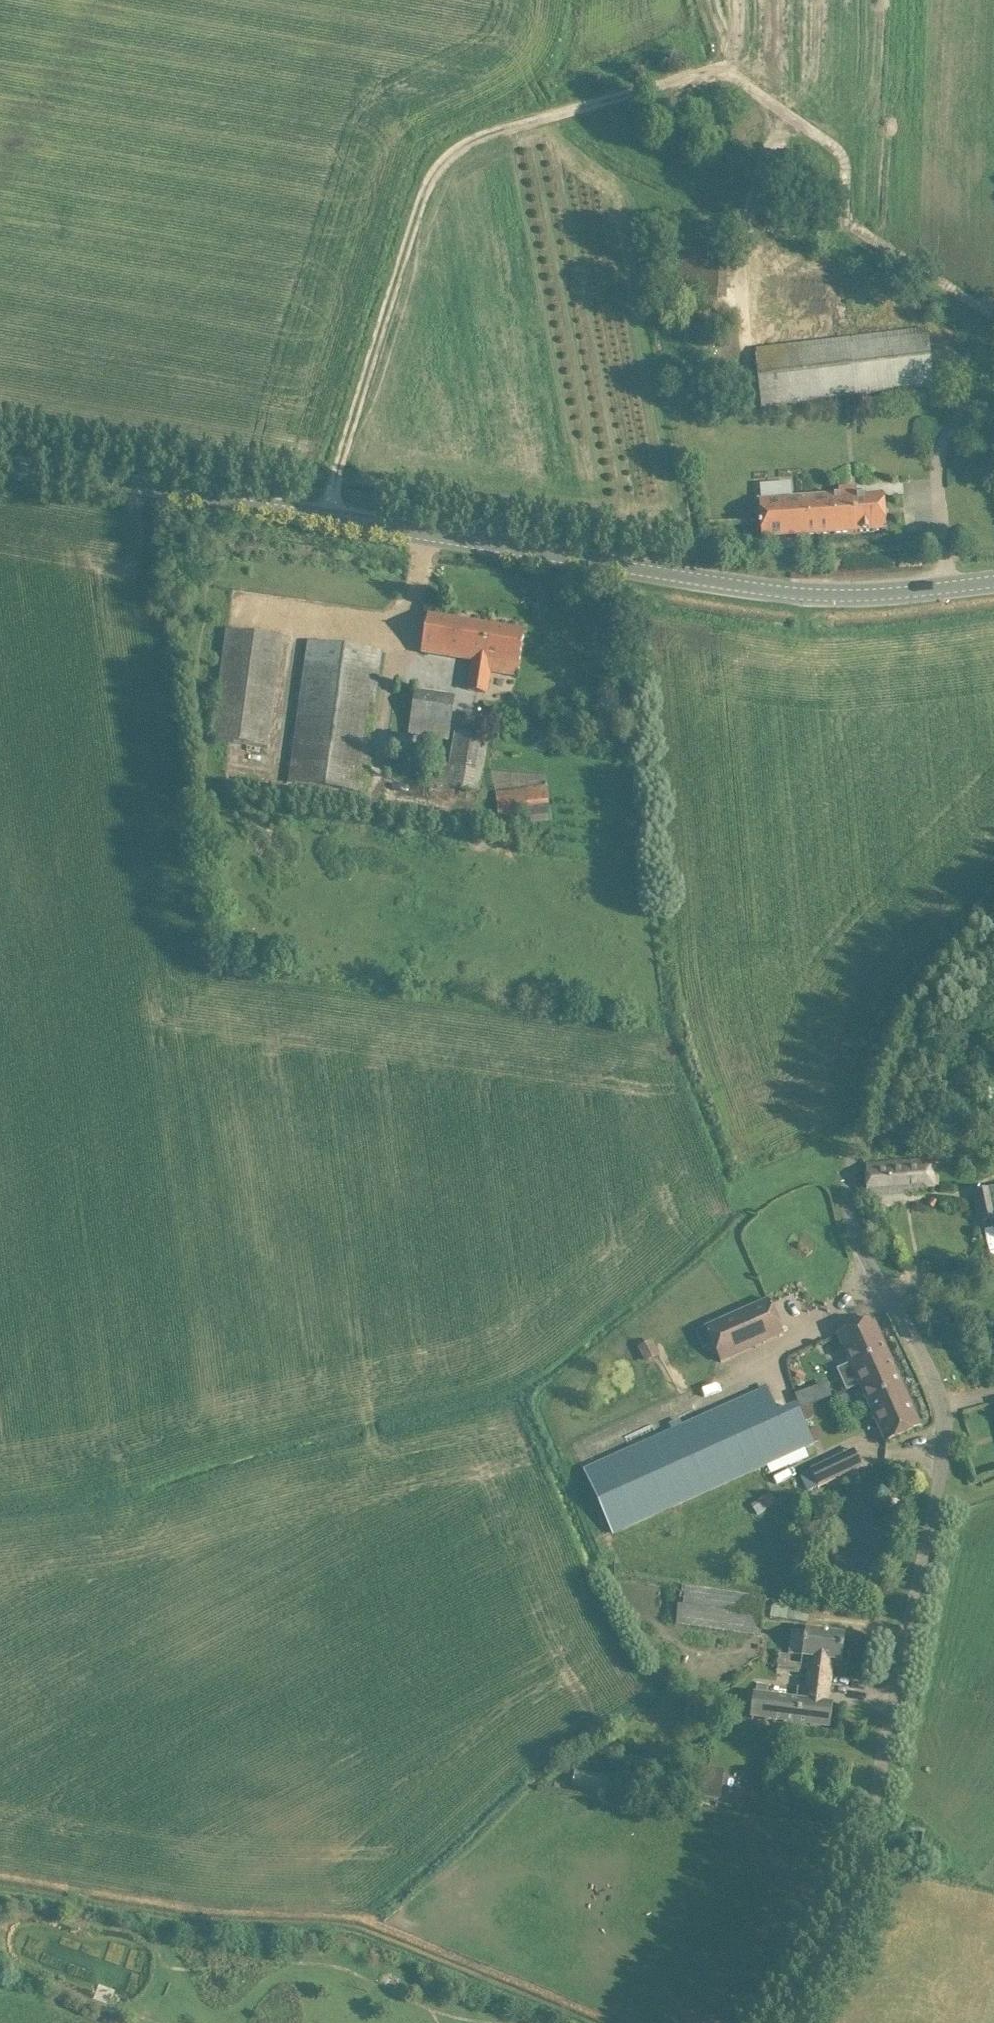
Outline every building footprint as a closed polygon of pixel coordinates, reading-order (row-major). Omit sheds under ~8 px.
[(667,245),(664,298),(727,301),(729,268),(733,268),(734,248),(667,245)] [(928,329),(754,349),(761,407),(935,387),(928,329)] [(884,495),(841,498),(841,492),(759,498),(760,519),(762,539),(886,529),(885,509),(884,495)] [(206,558),(214,567),(224,558),(216,549),(206,558)] [(197,582),(198,571),(184,569),(182,581),(197,582)] [(422,649),(422,652),(474,661),(469,691),(487,694),(492,664),(519,668),(522,652),(525,632),(428,615),(425,635),(422,649)] [(269,747),(280,658),(283,638),(227,631),(213,740),(269,747)] [(362,791),(378,671),(381,652),(309,642),(290,782),(362,791)] [(412,708),(409,735),(449,741),(457,696),(439,694),(437,711),(412,708)] [(479,791),(489,737),(456,731),(450,764),(433,761),(429,782),(479,791)] [(499,814),(550,808),(547,785),(496,791),(499,814)] [(887,1163),(867,1164),(867,1197),(870,1197),(905,1195),(905,1190),(935,1187),(933,1160),(887,1163)] [(976,1222),(993,1219),(993,1187),(972,1191),(976,1222)] [(784,1334),(767,1298),(704,1327),(721,1363),(784,1334)] [(860,1385),(895,1368),(873,1318),(838,1334),(860,1385)] [(660,1355),(652,1340),(637,1347),(645,1363),(660,1355)] [(895,1368),(860,1385),(886,1442),(921,1427),(895,1368)] [(827,1383),(795,1394),(800,1408),(832,1397),(827,1383)] [(612,1535),(636,1523),(795,1452),(814,1444),(796,1404),(778,1413),(766,1387),(761,1389),(762,1391),(608,1461),(585,1470),(612,1535)] [(809,1490),(843,1475),(835,1458),(801,1475),(809,1490)] [(770,1492),(751,1505),(758,1516),(777,1503),(770,1492)] [(677,1623),(760,1635),(765,1597),(682,1586),(677,1623)] [(845,1634),(826,1631),(806,1629),(802,1655),(810,1656),(809,1668),(833,1672),(834,1660),(842,1661),(845,1634)] [(829,1703),(833,1672),(809,1668),(804,1700),(766,1695),(767,1684),(758,1682),(756,1694),(754,1693),(753,1704),(767,1706),(765,1719),(810,1725),(830,1728),(833,1704),(829,1703)]
